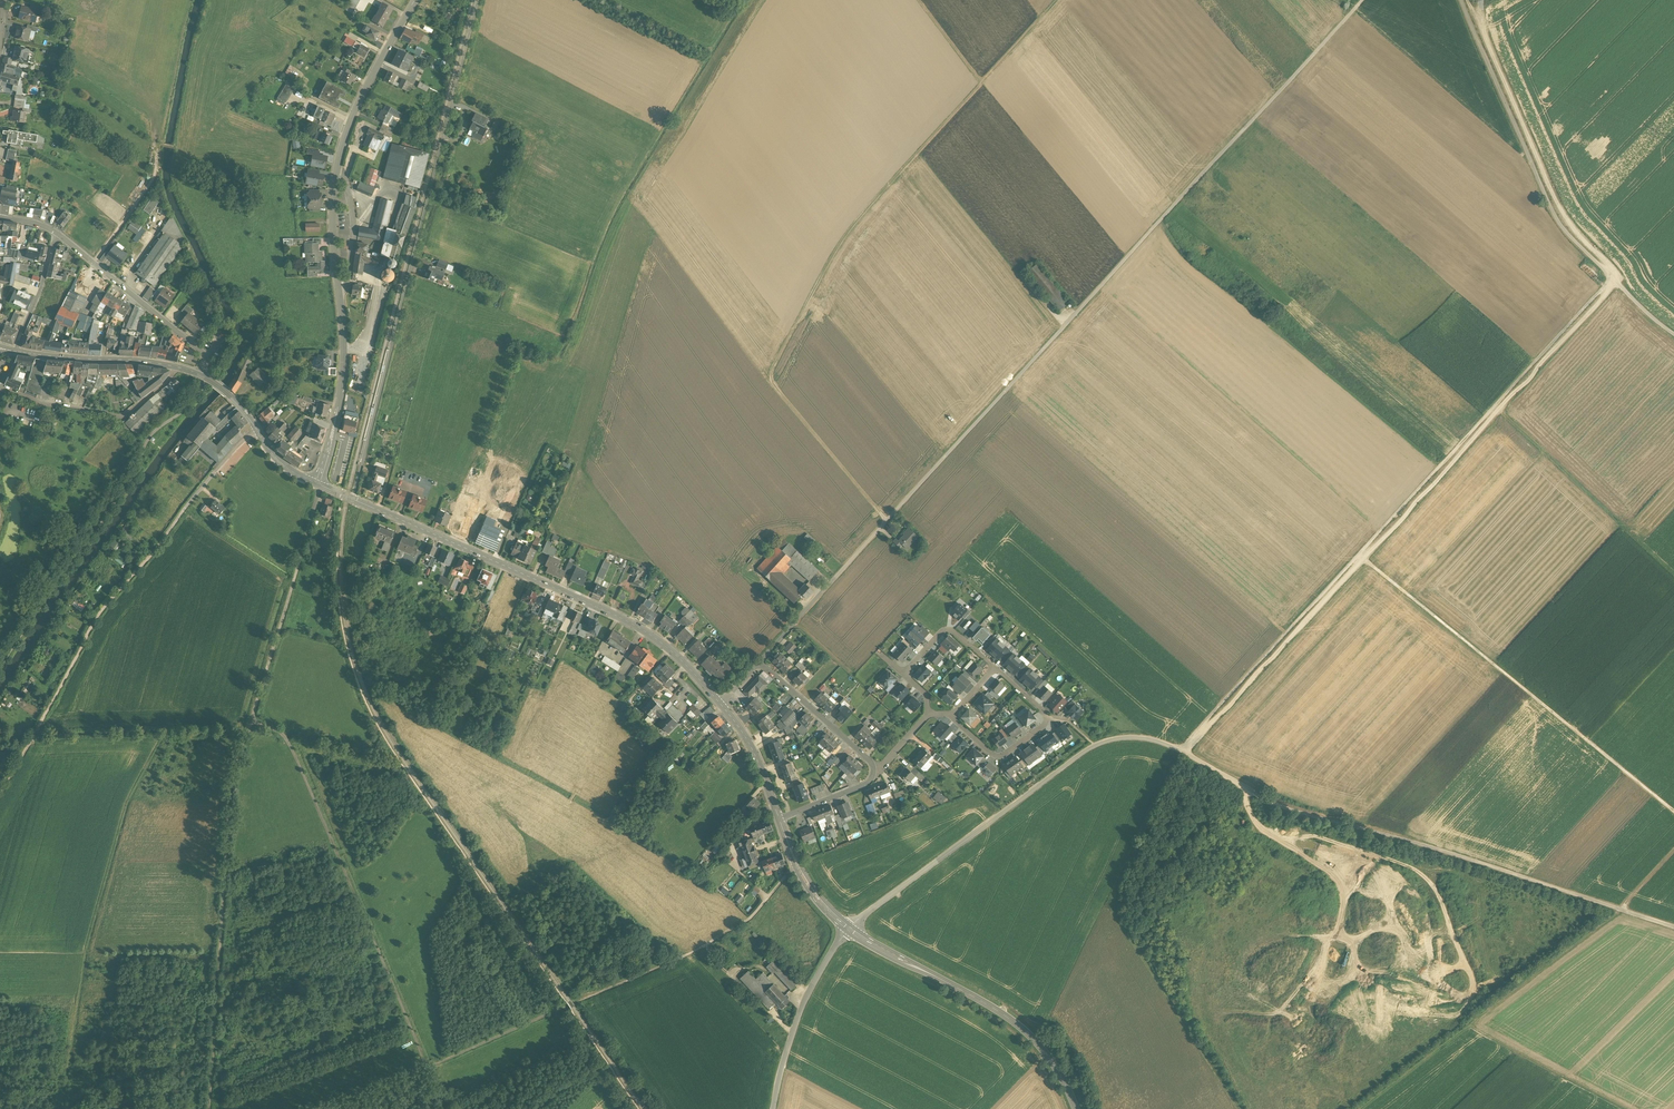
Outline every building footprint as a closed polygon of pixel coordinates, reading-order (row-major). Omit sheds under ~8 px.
[(357,6),(350,3),(346,11),(352,14),(357,6)] [(392,9),(382,3),(379,9),(380,9),(375,17),(375,16),(372,21),(382,27),(392,9)] [(27,9),(27,11),(22,10),(20,18),(33,22),(34,15),(36,16),(37,12),(37,11),(30,9),(27,9)] [(26,29),(18,27),(15,37),(27,41),(30,31),(30,30),(26,29)] [(378,33),(370,28),(367,33),(366,35),(375,41),(376,40),(377,40),(378,38),(377,38),(378,36),(377,35),(378,33)] [(414,35),(405,30),(401,38),(409,43),(412,39),(414,35)] [(424,35),(416,30),(414,33),(419,36),(418,38),(420,39),(420,40),(421,40),(424,35)] [(356,42),(350,39),(347,44),(353,47),(356,42)] [(356,42),(353,47),(358,50),(361,45),(360,44),(356,42)] [(364,47),(361,45),(358,50),(357,52),(365,57),(369,50),(364,47)] [(405,49),(420,57),(423,49),(417,47),(415,51),(407,46),(405,49)] [(20,49),(16,48),(13,59),(26,63),(29,51),(24,50),(25,48),(24,47),(21,47),(20,47),(20,49)] [(413,57),(399,50),(391,65),(406,72),(413,57)] [(12,59),(5,57),(4,64),(8,65),(10,66),(12,59)] [(8,65),(4,64),(2,73),(6,74),(7,70),(13,72),(14,67),(10,66),(8,65)] [(290,65),(284,75),(289,78),(295,68),(290,65)] [(22,71),(14,67),(13,72),(12,75),(16,76),(20,78),(22,71)] [(348,74),(346,72),(345,73),(341,80),(345,82),(345,83),(349,85),(354,78),(348,74)] [(396,76),(389,72),(385,80),(392,84),(396,76)] [(6,74),(2,73),(1,82),(5,82),(14,84),(16,76),(12,75),(6,74)] [(23,78),(20,78),(16,95),(22,96),(23,92),(23,90),(22,88),(25,80),(23,78)] [(409,82),(403,79),(399,87),(405,91),(409,82)] [(346,92),(327,82),(325,86),(325,87),(322,92),(322,93),(319,98),(318,99),(320,100),(338,109),(340,104),(335,101),(336,99),(337,100),(338,96),(337,96),(339,94),(344,97),(346,92)] [(429,87),(420,82),(417,87),(426,91),(429,87)] [(286,85),(277,99),(285,103),(293,89),(286,85)] [(25,100),(15,99),(14,107),(23,109),(25,101),(25,100)] [(387,105),(382,113),(381,112),(378,117),(387,123),(392,114),(395,116),(397,111),(387,105)] [(315,118),(320,120),(324,111),(325,110),(318,106),(313,117),(315,118)] [(24,112),(15,111),(14,117),(11,117),(11,121),(22,123),(24,112)] [(334,115),(324,111),(320,120),(320,121),(323,123),(325,123),(330,125),(334,115)] [(488,120),(476,114),(473,118),(472,122),(473,123),(472,125),(470,130),(476,133),(483,136),(484,134),(486,129),(487,129),(484,127),(488,120)] [(320,120),(315,118),(313,122),(322,126),(323,123),(320,121),(320,120)] [(501,124),(495,120),(491,128),(497,131),(501,124)] [(393,129),(383,124),(381,127),(391,132),(393,129)] [(391,132),(381,127),(379,132),(384,135),(383,135),(390,138),(392,133),(391,132)] [(379,132),(370,128),(367,134),(368,135),(363,145),(369,148),(370,145),(374,148),(378,139),(381,141),(383,135),(384,135),(379,132)] [(14,131),(9,131),(8,132),(3,131),(3,134),(7,135),(7,136),(8,136),(6,143),(17,145),(17,140),(37,143),(38,135),(16,132),(16,131),(14,131)] [(332,137),(324,134),(321,139),(320,142),(328,145),(332,137)] [(428,154),(392,145),(384,174),(383,178),(383,179),(419,188),(428,154)] [(16,151),(8,150),(6,160),(14,162),(16,151)] [(318,156),(313,155),(311,165),(325,168),(327,157),(318,156)] [(20,163),(14,162),(11,175),(17,177),(20,163)] [(378,175),(379,172),(370,169),(365,183),(374,187),(378,175)] [(318,175),(309,173),(308,179),(310,179),(309,184),(321,186),(324,175),(318,175)] [(458,182),(471,188),(473,183),(466,179),(468,176),(462,174),(458,182)] [(379,190),(360,182),(356,191),(375,199),(379,190)] [(6,189),(3,188),(1,195),(15,197),(17,191),(16,191),(6,189)] [(1,195),(0,202),(0,204),(1,204),(9,206),(14,207),(15,204),(16,205),(17,198),(15,197),(1,195)] [(414,200),(408,197),(405,205),(411,207),(414,200)] [(159,203),(152,198),(144,211),(150,215),(159,203)] [(392,202),(382,199),(374,230),(372,239),(382,241),(386,228),(392,202)] [(1,204),(0,211),(0,215),(7,216),(9,206),(1,204)] [(411,207),(405,205),(395,231),(397,232),(406,235),(416,209),(411,207)] [(43,210),(34,209),(33,213),(32,213),(32,215),(33,215),(41,217),(43,210)] [(64,212),(60,218),(61,219),(58,222),(64,227),(71,218),(64,212)] [(165,233),(136,274),(155,287),(186,243),(172,216),(161,231),(165,233)] [(11,223),(4,222),(3,228),(3,231),(6,231),(6,230),(7,230),(7,226),(12,227),(17,228),(18,224),(11,223)] [(128,229),(137,235),(141,228),(142,227),(133,222),(128,229)] [(145,231),(141,228),(137,235),(133,240),(137,243),(145,231)] [(395,231),(386,228),(382,241),(384,242),(380,254),(380,256),(389,258),(390,254),(396,235),(397,232),(395,231)] [(374,230),(364,229),(363,237),(372,239),(374,230)] [(404,237),(396,235),(390,254),(398,256),(404,237)] [(368,245),(357,243),(356,253),(366,257),(366,253),(368,245)] [(313,244),(305,245),(305,254),(307,254),(307,262),(318,262),(321,262),(321,254),(318,254),(317,245),(317,244),(313,244)] [(42,247),(41,250),(41,251),(41,254),(39,261),(45,262),(47,255),(46,255),(47,251),(48,248),(44,248),(45,246),(42,246),(42,247)] [(123,251),(116,246),(109,254),(107,257),(119,266),(127,255),(122,252),(123,251)] [(54,250),(50,264),(57,266),(58,263),(60,263),(62,259),(57,258),(59,251),(62,252),(63,249),(57,247),(56,251),(54,250)] [(12,258),(4,257),(3,263),(11,263),(17,263),(17,259),(18,256),(19,250),(14,249),(12,258)] [(39,253),(28,251),(25,258),(39,261),(41,254),(39,253)] [(106,252),(100,260),(103,262),(107,257),(109,254),(106,252)] [(366,257),(356,253),(353,272),(361,276),(364,262),(366,257)] [(380,254),(372,253),(372,254),(366,253),(366,257),(364,262),(377,268),(380,256),(380,254)] [(395,266),(396,265),(395,263),(394,261),(393,260),(391,260),(389,260),(388,261),(387,263),(387,265),(387,266),(388,268),(390,269),(391,269),(393,269),(394,268),(395,266)] [(448,263),(439,260),(437,267),(445,270),(448,263)] [(321,262),(318,262),(318,267),(316,269),(315,269),(313,268),(309,268),(309,274),(317,273),(317,274),(318,274),(320,272),(322,273),(324,273),(324,262),(321,262)] [(7,280),(0,278),(0,284),(8,286),(13,286),(14,280),(16,274),(19,275),(21,264),(17,264),(17,263),(11,263),(10,266),(7,280)] [(57,266),(50,264),(48,272),(56,273),(57,274),(59,267),(57,266)] [(444,274),(430,268),(428,271),(436,274),(443,277),(444,274)] [(393,279),(394,276),(393,274),(392,272),(390,270),(387,270),(385,270),(383,272),(381,274),(381,276),(381,279),(383,281),(385,282),(387,283),(390,282),(392,281),(393,279)] [(428,271),(426,270),(423,278),(433,282),(434,278),(436,274),(428,271)] [(56,273),(48,272),(47,278),(54,279),(60,281),(61,277),(55,276),(56,273)] [(32,279),(19,275),(16,274),(14,280),(29,285),(32,279)] [(362,287),(353,286),(352,294),(356,295),(356,298),(360,298),(361,294),(363,295),(363,291),(361,291),(362,287)] [(151,287),(143,298),(149,302),(153,297),(156,291),(151,287)] [(33,297),(27,294),(27,292),(21,292),(16,289),(9,303),(27,311),(33,297)] [(170,293),(164,289),(161,293),(157,300),(160,302),(159,303),(163,306),(165,305),(167,306),(173,298),(169,295),(170,293)] [(101,290),(93,303),(95,304),(99,307),(102,302),(107,293),(101,290)] [(156,291),(153,297),(157,300),(161,293),(157,290),(156,291)] [(70,291),(63,303),(61,308),(70,311),(79,314),(81,310),(87,298),(70,291)] [(115,298),(107,293),(102,302),(106,305),(110,307),(115,298)] [(123,303),(115,298),(110,307),(113,309),(118,312),(123,303)] [(106,305),(102,302),(99,307),(98,309),(102,312),(106,305)] [(131,308),(123,303),(118,312),(117,312),(125,317),(127,314),(130,308),(131,308)] [(99,307),(95,304),(91,311),(93,313),(95,314),(98,309),(99,307)] [(187,305),(182,311),(187,316),(189,314),(193,310),(187,305)] [(145,311),(135,306),(134,310),(131,317),(127,325),(125,331),(122,329),(121,334),(125,336),(126,336),(133,337),(137,338),(137,337),(138,333),(140,322),(143,315),(145,311)] [(56,317),(55,321),(58,323),(64,325),(70,311),(61,308),(61,307),(56,317)] [(79,314),(70,311),(64,325),(68,327),(66,332),(73,335),(75,335),(76,329),(80,322),(84,323),(86,317),(79,314)] [(20,326),(16,324),(19,316),(14,314),(13,317),(11,323),(9,327),(18,331),(20,326)] [(189,314),(187,316),(182,322),(196,334),(204,326),(189,314)] [(52,321),(44,317),(43,319),(42,323),(52,327),(55,322),(52,321)] [(90,319),(86,317),(84,323),(80,322),(76,329),(90,334),(91,331),(92,326),(94,320),(91,319),(90,319)] [(90,334),(89,340),(89,344),(88,346),(92,346),(93,341),(95,341),(96,332),(99,322),(94,320),(92,326),(91,331),(90,334)] [(52,327),(50,331),(51,331),(48,338),(53,339),(56,332),(57,326),(58,323),(55,321),(55,322),(52,327)] [(152,324),(140,322),(138,333),(143,335),(148,336),(149,331),(151,332),(153,324),(152,324)] [(2,334),(0,340),(13,345),(19,331),(18,331),(9,327),(9,328),(5,326),(3,331),(2,334)] [(171,333),(168,338),(167,340),(164,346),(167,347),(169,348),(170,347),(171,343),(169,342),(173,335),(171,333)] [(142,340),(138,357),(148,357),(157,358),(159,350),(160,349),(157,348),(145,347),(148,336),(143,335),(142,340)] [(31,337),(24,336),(21,347),(28,349),(31,337)] [(133,337),(126,336),(124,342),(121,342),(118,356),(129,356),(130,351),(133,337)] [(32,337),(31,337),(28,349),(39,351),(40,341),(40,339),(32,337)] [(47,342),(44,341),(42,350),(55,352),(57,344),(52,343),(53,339),(48,338),(47,340),(47,342)] [(179,339),(174,346),(174,347),(176,348),(174,352),(168,351),(165,360),(177,362),(178,356),(179,356),(184,344),(179,339)] [(109,341),(109,340),(108,344),(107,347),(109,347),(109,349),(116,350),(117,342),(109,341)] [(140,340),(139,340),(138,344),(136,343),(134,351),(133,356),(138,357),(142,340),(140,340)] [(89,344),(68,342),(68,346),(70,346),(69,353),(88,355),(88,346),(89,344)] [(68,346),(62,345),(60,352),(60,353),(69,354),(69,353),(70,346),(68,346)] [(92,346),(88,346),(88,355),(101,355),(102,347),(92,346)] [(163,350),(159,350),(157,358),(165,360),(168,351),(169,348),(167,347),(165,351),(163,350)] [(35,359),(17,356),(16,360),(13,366),(19,368),(21,365),(32,367),(35,359)] [(328,356),(318,356),(318,361),(316,361),(316,366),(318,366),(317,369),(328,370),(328,367),(328,365),(329,365),(329,361),(328,361),(328,356)] [(251,362),(243,358),(239,368),(246,372),(251,362)] [(48,360),(35,359),(32,367),(34,367),(44,369),(45,369),(47,361),(48,360)] [(54,362),(47,361),(45,369),(44,369),(44,371),(44,372),(61,373),(62,370),(64,362),(57,362),(54,361),(54,362)] [(75,362),(65,361),(63,370),(61,374),(68,375),(69,376),(70,372),(71,367),(74,367),(75,362)] [(98,365),(88,365),(88,375),(94,375),(94,377),(97,377),(98,375),(98,365)] [(117,365),(98,365),(98,375),(119,375),(117,365)] [(125,365),(117,365),(119,375),(119,376),(118,376),(119,378),(121,380),(123,380),(123,379),(123,376),(129,376),(129,375),(125,365)] [(132,365),(125,365),(129,375),(134,373),(133,371),(132,365)] [(19,368),(13,366),(5,385),(25,394),(27,387),(28,383),(28,382),(24,381),(17,377),(21,369),(19,368)] [(153,368),(135,366),(134,370),(133,371),(134,373),(135,375),(137,375),(137,376),(149,377),(152,378),(153,368)] [(337,368),(328,367),(328,370),(328,376),(336,376),(337,368)] [(170,371),(153,368),(152,378),(149,377),(149,382),(162,383),(168,375),(170,371)] [(246,372),(239,368),(234,378),(228,387),(234,394),(241,383),(246,372)] [(266,377),(257,369),(254,372),(253,372),(250,375),(256,382),(255,382),(259,386),(263,382),(262,381),(266,377)] [(94,375),(88,375),(88,377),(85,384),(92,385),(95,386),(96,385),(96,382),(97,378),(97,377),(94,377),(94,375)] [(37,380),(30,377),(28,382),(28,383),(34,386),(37,381),(37,380)] [(175,381),(174,380),(171,384),(170,383),(168,386),(174,391),(180,384),(178,383),(178,381),(176,380),(175,381)] [(162,383),(149,382),(143,386),(140,387),(137,390),(138,392),(141,399),(162,383)] [(27,387),(25,394),(36,399),(37,395),(38,392),(38,390),(34,388),(33,388),(34,386),(28,383),(27,387)] [(174,391),(168,386),(166,387),(170,390),(167,394),(169,395),(172,392),(173,393),(174,391)] [(59,392),(42,389),(41,396),(57,398),(58,394),(59,392)] [(74,390),(70,399),(73,401),(76,395),(78,391),(74,390)] [(167,394),(162,390),(157,394),(160,398),(161,400),(162,400),(167,394)] [(161,400),(160,398),(157,401),(164,407),(165,406),(166,405),(162,400),(161,400)] [(153,404),(149,400),(124,422),(128,430),(129,428),(136,436),(160,412),(159,411),(153,404)] [(164,407),(157,401),(155,402),(162,409),(164,407)] [(162,409),(155,402),(153,404),(159,411),(162,409)] [(330,405),(318,403),(317,405),(319,405),(317,414),(321,414),(321,416),(322,416),(326,417),(328,411),(329,411),(330,406),(330,405)] [(221,421),(210,412),(203,412),(199,417),(203,421),(197,427),(196,426),(187,437),(186,436),(184,439),(185,440),(184,441),(185,442),(190,446),(181,456),(181,457),(179,459),(185,464),(187,462),(188,462),(193,455),(196,452),(200,447),(218,463),(233,446),(225,437),(217,447),(207,439),(215,429),(218,431),(231,419),(239,411),(236,408),(228,414),(221,421)] [(274,416),(268,408),(263,412),(270,419),(271,418),(274,416)] [(239,411),(231,419),(237,426),(239,431),(248,423),(239,411)] [(263,412),(258,416),(264,424),(270,419),(263,412)] [(358,418),(344,415),(341,430),(343,431),(345,421),(356,423),(354,433),(358,418)] [(356,423),(345,421),(343,431),(354,433),(356,423)] [(282,422),(274,430),(278,434),(286,425),(282,422)] [(316,425),(310,422),(307,431),(312,433),(313,434),(316,425)] [(326,429),(316,425),(313,434),(312,433),(310,438),(312,439),(321,443),(326,429)] [(235,427),(225,437),(233,446),(244,436),(239,431),(237,426),(236,428),(235,427)] [(295,427),(287,436),(293,442),(301,432),(295,427)] [(274,430),(268,437),(276,444),(282,437),(278,434),(274,430)] [(306,436),(301,441),(304,443),(307,445),(312,439),(310,438),(306,436)] [(291,447),(282,440),(275,450),(284,456),(288,450),(291,447)] [(297,447),(293,444),(291,447),(288,450),(291,452),(292,450),(295,452),(298,448),(297,447)] [(295,452),(292,450),(291,452),(288,450),(284,456),(283,458),(298,468),(301,462),(303,460),(300,459),(302,457),(295,452)] [(388,470),(377,467),(374,474),(385,478),(388,470)] [(385,478),(374,474),(372,481),(381,484),(383,485),(385,478)] [(381,484),(372,481),(371,483),(369,483),(368,486),(370,487),(369,490),(378,493),(381,484)] [(406,492),(393,487),(389,499),(402,504),(406,492)] [(426,501),(413,496),(409,508),(422,512),(426,501)] [(464,498),(460,509),(480,517),(482,511),(481,510),(483,505),(464,498)] [(225,508),(215,500),(210,507),(219,515),(225,508)] [(332,508),(323,505),(320,515),(329,517),(332,508)] [(449,530),(471,539),(480,517),(460,509),(458,508),(449,530)] [(450,514),(441,510),(436,522),(445,526),(450,514)] [(486,517),(475,543),(495,552),(504,531),(493,527),(496,520),(486,517)] [(395,531),(379,524),(374,537),(385,541),(381,549),(387,552),(395,531)] [(125,535),(131,529),(127,526),(121,532),(125,535)] [(909,528),(905,532),(906,533),(899,541),(899,542),(903,545),(906,549),(918,536),(909,528)] [(130,542),(133,538),(127,533),(124,537),(130,542)] [(815,541),(807,534),(804,538),(812,545),(815,541)] [(409,540),(402,537),(397,549),(410,554),(414,545),(416,540),(410,538),(409,540)] [(531,548),(531,550),(535,551),(540,539),(536,537),(531,548)] [(899,541),(896,539),(893,542),(900,548),(903,545),(899,542),(899,541)] [(117,550),(121,544),(116,541),(113,546),(117,550)] [(547,541),(542,552),(546,554),(549,547),(551,543),(547,541)] [(523,547),(516,544),(515,546),(513,546),(511,547),(510,549),(511,551),(512,551),(511,554),(519,558),(518,559),(529,564),(535,551),(531,550),(529,549),(528,548),(529,547),(524,545),(523,547)] [(819,571),(789,544),(782,551),(790,559),(786,564),(790,568),(792,565),(809,581),(819,571)] [(436,548),(429,545),(425,553),(426,554),(432,557),(433,557),(436,548)] [(556,550),(549,547),(546,554),(549,556),(553,557),(556,550)] [(777,547),(757,569),(762,573),(782,551),(777,547)] [(453,555),(443,551),(439,561),(444,563),(444,564),(448,566),(453,555)] [(782,551),(762,573),(794,603),(800,597),(802,594),(799,591),(778,572),(786,564),(790,559),(782,551)] [(432,557),(426,554),(424,559),(430,562),(432,557)] [(553,557),(549,556),(545,566),(548,567),(556,571),(556,569),(560,561),(553,557)] [(464,560),(461,559),(461,560),(460,559),(456,568),(460,570),(459,570),(464,572),(466,569),(467,567),(466,567),(467,565),(468,563),(464,561),(464,560)] [(601,568),(606,570),(610,563),(604,561),(601,568)] [(569,562),(565,571),(569,573),(573,564),(569,562)] [(468,570),(466,569),(464,572),(463,574),(468,576),(471,569),(472,570),(474,566),(470,564),(469,566),(470,566),(468,570)] [(573,564),(569,573),(573,574),(576,568),(577,566),(573,564)] [(556,571),(548,567),(546,572),(553,576),(553,575),(557,577),(560,570),(559,569),(559,570),(556,569),(556,571)] [(576,568),(573,574),(570,580),(581,585),(586,574),(580,572),(581,570),(576,568)] [(606,570),(601,568),(597,577),(602,579),(606,570)] [(635,576),(631,583),(639,587),(641,586),(642,584),(642,582),(638,580),(643,571),(637,568),(636,570),(633,569),(630,574),(635,576)] [(496,575),(482,569),(477,580),(481,582),(479,585),(483,587),(484,585),(487,586),(486,588),(490,590),(496,576),(496,575)] [(565,572),(560,570),(557,577),(562,579),(565,572)] [(447,579),(441,576),(438,582),(444,585),(447,579)] [(602,579),(597,577),(594,583),(597,584),(606,588),(608,583),(604,581),(602,580),(602,579)] [(606,588),(597,584),(593,593),(602,597),(603,594),(605,595),(607,591),(605,590),(606,588)] [(814,591),(806,584),(799,591),(802,594),(804,596),(807,599),(814,591)] [(462,590),(459,589),(458,591),(464,594),(468,587),(464,585),(462,590)] [(526,591),(526,592),(525,594),(524,593),(521,599),(527,602),(526,603),(533,606),(537,597),(535,596),(536,594),(530,591),(529,590),(528,589),(527,590),(526,590),(526,591)] [(621,589),(615,600),(625,604),(630,593),(621,589)] [(549,600),(545,609),(551,611),(554,613),(558,605),(558,604),(549,600)] [(649,600),(645,606),(650,609),(654,604),(649,600)] [(645,606),(642,604),(639,609),(637,612),(643,616),(647,611),(649,612),(650,609),(645,606)] [(959,604),(951,613),(951,614),(958,620),(962,617),(967,611),(959,604)] [(562,606),(558,605),(554,613),(552,616),(556,618),(557,618),(558,617),(561,619),(562,619),(565,612),(566,609),(565,607),(563,606),(562,606)] [(658,615),(650,609),(649,612),(647,611),(643,616),(653,623),(658,615)] [(967,611),(962,617),(965,619),(971,612),(968,609),(967,611)] [(581,614),(573,611),(569,619),(574,622),(577,623),(577,622),(580,616),(581,614)] [(672,621),(665,616),(661,622),(663,623),(660,627),(670,633),(676,623),(672,621)] [(685,616),(680,622),(683,625),(688,619),(685,616)] [(693,620),(690,617),(688,619),(683,625),(686,627),(687,627),(688,627),(692,623),(694,620),(693,619),(693,620)] [(597,622),(593,620),(591,623),(590,622),(587,628),(589,629),(587,632),(588,632),(596,636),(600,625),(597,624),(597,623),(597,622)] [(577,623),(574,622),(569,633),(574,635),(580,624),(578,623),(577,622),(577,623)] [(587,628),(580,624),(578,629),(580,630),(578,635),(584,637),(586,633),(588,632),(587,632),(589,629),(587,628)] [(920,629),(917,626),(912,632),(922,641),(927,635),(926,635),(920,629)] [(929,632),(923,626),(920,629),(926,635),(929,632)] [(687,627),(686,627),(685,628),(693,636),(695,635),(687,627)] [(979,627),(972,634),(975,636),(982,629),(979,627)] [(975,636),(974,638),(977,641),(982,645),(991,635),(989,632),(984,627),(975,636)] [(682,631),(677,637),(679,639),(685,645),(693,636),(685,628),(682,631)] [(620,635),(612,631),(606,642),(625,653),(627,649),(627,650),(629,648),(628,648),(631,643),(623,637),(624,636),(620,634),(620,635)] [(922,641),(912,632),(907,637),(910,640),(916,646),(917,646),(922,641)] [(959,645),(949,636),(944,642),(951,648),(954,651),(959,645)] [(994,637),(987,644),(990,647),(997,639),(994,637)] [(990,647),(987,650),(993,655),(1002,644),(997,639),(990,647)] [(699,640),(690,649),(695,655),(695,654),(699,658),(698,658),(706,650),(701,645),(702,644),(699,640)] [(916,646),(910,640),(908,643),(909,645),(914,649),(916,646)] [(951,648),(944,642),(941,646),(948,651),(951,648)] [(791,643),(785,649),(791,654),(797,648),(791,643)] [(907,647),(903,643),(903,644),(898,649),(907,657),(912,651),(907,647)] [(1002,644),(993,655),(998,660),(1001,656),(1008,649),(1002,644)] [(43,653),(49,657),(53,651),(47,647),(43,653)] [(638,647),(630,657),(649,671),(652,666),(653,666),(653,665),(657,660),(652,657),(653,655),(650,653),(650,651),(647,651),(644,649),(643,650),(638,647)] [(898,649),(893,654),(902,662),(907,657),(898,649)] [(1008,649),(1001,656),(1004,659),(1010,651),(1008,649)] [(1042,650),(1041,652),(1048,658),(1050,656),(1042,650)] [(936,651),(929,658),(936,665),(943,658),(936,651)] [(1010,651),(1004,659),(1007,662),(1013,654),(1010,651)] [(1007,662),(1004,665),(1009,670),(1019,659),(1013,654),(1007,662)] [(1027,659),(1031,663),(1036,657),(1032,654),(1027,659)] [(781,655),(777,659),(776,658),(775,659),(773,662),(777,666),(778,665),(780,667),(786,659),(781,655)] [(621,666),(605,656),(601,661),(618,671),(621,666)] [(721,667),(710,656),(702,664),(707,669),(706,671),(711,676),(714,673),(721,680),(729,671),(723,665),(721,667)] [(786,659),(780,667),(782,669),(781,669),(786,673),(789,669),(788,668),(792,664),(786,659)] [(1019,659),(1009,670),(1014,674),(1017,671),(1024,664),(1019,659)] [(801,660),(795,666),(799,669),(804,663),(801,660)] [(804,663),(799,669),(801,671),(802,672),(807,666),(804,663)] [(975,663),(968,671),(972,674),(975,677),(982,669),(975,663)] [(666,664),(656,675),(666,683),(675,673),(666,664)] [(935,670),(928,664),(925,667),(931,672),(930,672),(932,673),(935,670)] [(1024,664),(1017,671),(1020,674),(1027,666),(1024,664)] [(635,665),(627,676),(632,680),(640,669),(635,665)] [(924,666),(921,669),(920,668),(917,672),(918,672),(915,676),(922,682),(925,678),(925,679),(928,676),(928,675),(930,672),(931,672),(925,667),(924,666)] [(1027,666),(1020,674),(1023,676),(1030,669),(1027,666)] [(968,671),(964,668),(962,670),(964,672),(969,677),(970,677),(972,674),(968,671)] [(1023,676),(1020,680),(1026,685),(1035,674),(1030,669),(1023,676)] [(626,677),(618,671),(614,677),(623,682),(626,677)] [(802,673),(798,677),(797,676),(793,680),(800,686),(803,683),(807,678),(809,675),(805,671),(803,674),(802,673)] [(888,671),(879,681),(886,687),(887,688),(892,684),(896,679),(888,671)] [(1035,674),(1026,685),(1031,689),(1034,686),(1041,679),(1035,674)] [(962,675),(955,683),(956,684),(963,691),(970,683),(967,680),(962,675)] [(768,685),(759,676),(755,680),(764,689),(768,685)] [(663,687),(653,678),(643,688),(653,697),(663,687)] [(997,679),(990,687),(993,690),(997,694),(1004,686),(997,679)] [(1041,679),(1034,686),(1037,689),(1038,688),(1044,681),(1041,679)] [(676,681),(675,682),(674,680),(668,684),(673,692),(680,687),(676,681)] [(755,680),(744,692),(749,698),(756,691),(759,694),(764,689),(755,680)] [(1044,681),(1038,688),(1041,691),(1045,687),(1047,684),(1044,681)] [(27,684),(21,692),(25,695),(31,687),(27,684)] [(892,684),(887,688),(886,687),(884,688),(889,692),(894,686),(892,684)] [(894,686),(889,692),(893,695),(894,693),(899,687),(896,684),(894,686)] [(899,687),(894,693),(902,700),(909,691),(902,684),(899,687)] [(963,691),(956,684),(952,688),(953,689),(959,695),(963,691)] [(1038,695),(1044,701),(1052,693),(1045,687),(1041,691),(1038,695)] [(949,690),(943,697),(951,704),(957,697),(951,692),(949,690)] [(997,694),(993,690),(990,693),(997,700),(1000,697),(997,694)] [(988,692),(984,696),(989,700),(993,696),(989,693),(988,692)] [(828,700),(821,693),(815,699),(822,706),(828,700)] [(984,696),(983,694),(974,704),(984,714),(993,704),(984,696)] [(1055,694),(1049,702),(1051,704),(1058,696),(1055,694)] [(1051,704),(1049,706),(1057,712),(1066,702),(1059,695),(1051,704)] [(906,705),(914,712),(921,704),(913,697),(912,698),(907,704),(906,705)] [(763,705),(756,698),(753,701),(761,708),(763,705)] [(663,709),(653,699),(643,709),(653,719),(657,715),(660,718),(665,712),(663,710),(663,709)] [(836,706),(828,700),(822,706),(830,713),(836,706)] [(753,701),(747,708),(751,711),(750,711),(754,714),(761,708),(753,701)] [(850,706),(845,701),(839,709),(841,711),(846,706),(848,708),(850,706)] [(1072,701),(1065,708),(1069,711),(1075,705),(1076,704),(1072,701)] [(777,703),(772,708),(776,712),(781,707),(777,703)] [(693,704),(689,709),(693,713),(698,709),(693,704)] [(1083,712),(1075,705),(1069,711),(1068,712),(1070,714),(1070,715),(1073,718),(1073,717),(1076,720),(1083,712)] [(787,706),(779,714),(783,717),(790,709),(787,706)] [(841,711),(836,717),(843,724),(853,713),(848,708),(846,706),(841,711)] [(702,713),(698,709),(693,713),(698,717),(702,713)] [(783,717),(781,719),(783,721),(787,727),(790,725),(798,716),(790,709),(783,717)] [(974,714),(969,710),(962,718),(970,725),(977,717),(974,714)] [(1029,710),(1019,717),(1025,725),(1026,726),(1035,720),(1029,710)] [(982,717),(976,711),(974,714),(977,717),(980,719),(982,717)] [(665,712),(660,718),(662,720),(659,724),(669,734),(678,724),(668,714),(668,715),(665,712)] [(801,719),(799,721),(802,724),(805,726),(808,722),(810,723),(813,719),(807,713),(801,719)] [(774,728),(768,720),(769,719),(767,716),(757,723),(766,735),(774,728)] [(798,716),(790,725),(792,729),(798,723),(799,721),(801,719),(798,716)] [(719,717),(717,719),(716,717),(713,720),(714,721),(712,723),(717,729),(724,723),(719,717)] [(1025,725),(1019,717),(1016,719),(1022,727),(1025,725)] [(1016,719),(1014,721),(1015,723),(1020,729),(1022,727),(1016,719)] [(783,721),(777,725),(781,730),(784,729),(787,727),(783,721)] [(709,726),(705,722),(701,727),(704,730),(706,728),(709,726)] [(805,726),(802,724),(797,730),(801,734),(803,736),(808,729),(806,728),(811,723),(810,723),(808,722),(805,726)] [(724,723),(717,729),(723,736),(727,732),(730,729),(724,723)] [(934,731),(938,735),(945,726),(941,723),(934,731)] [(1015,723),(1007,729),(1013,737),(1021,731),(1020,729),(1015,723)] [(1072,733),(1074,731),(1068,723),(1065,725),(1072,733)] [(945,726),(938,735),(944,740),(953,730),(947,724),(945,726)] [(715,732),(709,725),(709,726),(706,728),(712,735),(715,732)] [(787,727),(784,729),(787,735),(793,732),(792,729),(790,725),(787,727)] [(1063,725),(1057,730),(1057,731),(1063,739),(1064,740),(1071,735),(1063,725)] [(872,732),(866,727),(863,730),(869,736),(872,732)] [(861,729),(855,736),(863,743),(869,736),(863,730),(861,729)] [(1008,737),(1002,729),(999,731),(1001,734),(1005,739),(1008,737)] [(1054,733),(1060,741),(1063,739),(1057,731),(1054,733)] [(722,739),(715,732),(712,735),(710,737),(716,743),(722,739)] [(1052,735),(1050,732),(1044,736),(1052,747),(1057,743),(1052,735)] [(954,733),(948,739),(953,744),(959,738),(954,733)] [(1060,741),(1054,733),(1052,735),(1057,743),(1060,741)] [(830,738),(826,734),(823,738),(824,739),(820,743),(825,748),(832,740),(830,738)] [(1001,734),(993,740),(999,748),(1007,742),(1005,739),(1001,734)] [(812,736),(808,741),(804,745),(807,747),(814,738),(812,736)] [(876,743),(869,736),(863,743),(870,749),(876,743)] [(1052,747),(1044,736),(1038,740),(1040,743),(1046,751),(1052,747)] [(953,744),(953,745),(953,747),(959,752),(961,752),(968,744),(960,737),(959,738),(953,744)] [(834,742),(832,740),(825,748),(832,753),(839,745),(835,742),(834,742)] [(736,741),(728,745),(731,753),(740,750),(736,741)] [(780,744),(779,741),(778,741),(769,745),(775,761),(785,758),(780,744)] [(1046,751),(1040,743),(1037,745),(1038,746),(1043,753),(1046,751)] [(1035,748),(1033,745),(1032,745),(1027,749),(1035,760),(1041,756),(1035,748)] [(1043,753),(1038,746),(1035,748),(1041,756),(1044,754),(1043,753)] [(924,749),(913,761),(913,762),(921,768),(931,756),(932,756),(925,750),(924,749)] [(974,749),(966,757),(976,765),(977,765),(983,757),(974,749)] [(1027,749),(1022,752),(1021,754),(1023,757),(1029,765),(1035,760),(1027,749)] [(935,753),(932,757),(937,761),(941,758),(935,753)] [(834,755),(829,761),(832,764),(838,758),(834,755)] [(853,759),(849,756),(846,759),(847,760),(843,765),(848,769),(855,762),(853,760),(853,759)] [(983,757),(977,765),(980,768),(987,760),(983,757)] [(1019,762),(1015,757),(1010,761),(1017,771),(1022,767),(1022,766),(1019,762)] [(1029,765),(1023,757),(1021,758),(1022,760),(1027,767),(1029,765)] [(1017,771),(1010,761),(1004,765),(1007,771),(1011,775),(1017,771)] [(855,762),(848,769),(854,774),(858,770),(859,771),(862,767),(858,763),(857,764),(855,762)] [(797,778),(791,763),(781,766),(787,782),(791,781),(797,779),(797,778)] [(996,769),(989,763),(982,770),(989,777),(996,769)] [(688,764),(684,767),(692,777),(696,773),(688,764)] [(910,772),(907,768),(901,775),(905,779),(906,778),(910,781),(913,778),(915,776),(910,772)] [(848,769),(845,773),(851,779),(852,780),(860,772),(859,771),(858,770),(854,774),(848,769)] [(924,777),(919,772),(916,774),(912,770),(910,772),(915,776),(913,778),(914,779),(916,777),(921,781),(924,777)] [(851,779),(845,773),(842,777),(848,783),(851,779)] [(886,783),(877,787),(880,795),(889,792),(886,783)] [(794,787),(799,803),(809,799),(803,784),(800,784),(794,787)] [(877,787),(867,791),(871,799),(880,795),(877,787)] [(946,798),(938,792),(934,798),(940,802),(942,804),(946,798)] [(760,804),(754,798),(747,806),(750,808),(751,807),(754,810),(753,811),(760,804)] [(876,812),(873,803),(872,803),(866,806),(868,812),(872,811),(873,814),(876,813),(876,812)] [(847,804),(839,807),(843,816),(843,818),(843,817),(845,821),(853,818),(851,814),(847,804)] [(830,805),(821,809),(825,818),(830,815),(834,814),(830,805)] [(821,809),(812,813),(815,821),(825,818),(821,809)] [(830,815),(825,818),(827,824),(833,822),(830,815)] [(769,820),(759,824),(763,834),(773,831),(769,820)] [(872,832),(878,829),(876,823),(870,825),(872,832)] [(759,824),(750,827),(753,838),(763,834),(759,824)] [(811,828),(800,832),(804,842),(815,837),(811,828)] [(750,839),(740,843),(744,854),(755,850),(754,846),(753,846),(750,839)] [(755,850),(744,854),(748,866),(759,863),(756,855),(757,855),(755,850)] [(782,854),(772,858),(776,868),(785,865),(782,854)] [(772,858),(762,861),(764,866),(766,872),(776,868),(772,858)] [(724,887),(721,891),(727,896),(730,892),(724,887)] [(756,887),(751,893),(756,897),(761,891),(756,887)] [(740,894),(735,900),(739,904),(744,898),(740,894)] [(775,959),(768,952),(766,957),(771,962),(773,961),(775,959)] [(773,961),(771,962),(769,965),(768,965),(768,966),(767,967),(773,973),(774,972),(780,978),(784,974),(773,961)] [(766,992),(755,980),(756,979),(748,971),(740,979),(743,982),(744,982),(746,985),(747,986),(749,988),(751,990),(751,991),(754,994),(757,997),(760,1000),(763,1003),(763,1004),(766,1007),(769,1009),(773,1006),(771,1003),(774,1000),(766,992)] [(793,978),(786,971),(784,974),(780,978),(791,990),(798,984),(797,983),(793,978)] [(756,979),(755,980),(766,992),(774,984),(763,972),(756,979)] [(785,996),(774,984),(766,992),(774,1000),(782,1009),(790,1001),(787,998),(785,996)]
